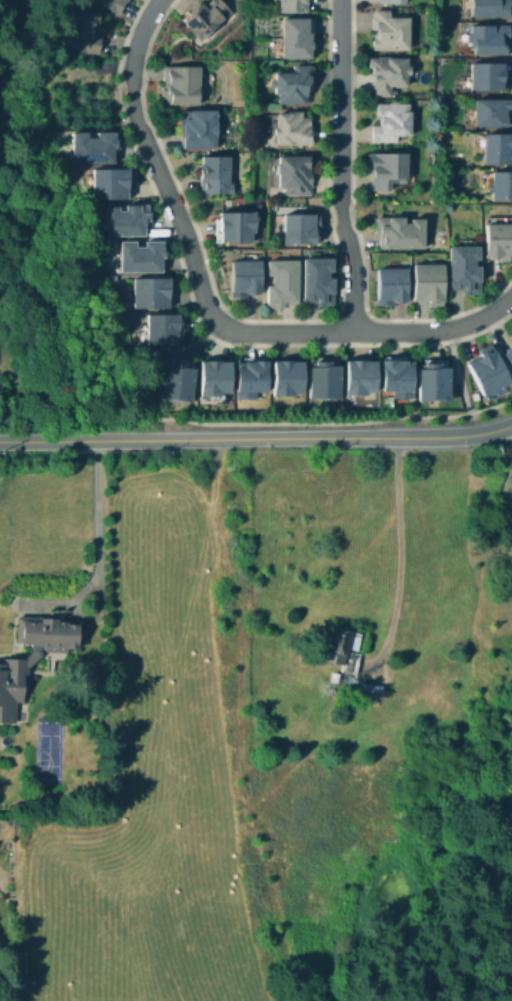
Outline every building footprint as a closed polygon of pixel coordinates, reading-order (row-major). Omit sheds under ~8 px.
[(120,12),(98,0),(127,0),(120,12)] [(203,6),(210,0),(218,0),(229,13),(200,40),(181,20),(200,2),(203,6)] [(279,13),(279,0),(310,0),(310,13),(279,13)] [(471,16),(471,0),(511,0),(511,16),(471,16)] [(100,37),(97,52),(61,46),(67,10),(97,14),(94,36),(100,37)] [(408,20),(408,51),(376,51),(376,12),(391,12),(391,20),(408,20)] [(312,23),(312,59),(283,59),(283,22),(312,23)] [(510,25),(510,55),(474,55),(474,47),(470,47),(470,25),(510,25)] [(406,58),(406,84),(391,84),(391,95),(377,95),(377,84),(375,84),(375,58),(406,58)] [(471,63),(504,64),(504,91),(471,91),(471,63)] [(163,102),(163,66),(196,66),(196,102),(163,102)] [(312,66),(312,87),(307,87),(307,91),(304,91),(304,104),(280,104),(280,91),(276,91),(276,73),(294,73),(294,66),(312,66)] [(476,100),(511,100),(511,113),(507,113),(508,127),(476,127),(476,100)] [(409,107),(409,136),(396,136),(396,141),(373,141),(373,127),(382,127),(382,115),(376,115),(376,105),(408,105),(408,107),(409,107)] [(215,111),(215,148),(181,149),(180,111),(215,111)] [(309,115),(309,142),(278,142),(278,115),(309,115)] [(114,132),(114,160),(71,160),(71,132),(114,132)] [(485,134),(511,135),(511,164),(485,163),(485,134)] [(200,157),(232,157),(232,195),(200,195),(200,157)] [(407,157),(407,179),(391,179),(391,191),(374,191),(374,157),(407,157)] [(312,185),(312,192),(288,192),(288,185),(279,185),(279,159),(312,159),(312,185)] [(91,170),(133,169),(133,184),(129,184),(129,199),(91,200),(91,170)] [(493,172),(511,173),(511,202),(492,201),(493,172)] [(145,205),(145,236),(104,235),(104,207),(117,207),(117,210),(121,210),(121,204),(145,205)] [(218,213),(253,212),(254,243),(219,244),(218,213)] [(314,214),(314,244),(280,244),(280,214),(314,214)] [(402,226),(410,226),(410,219),(423,219),(423,247),(381,247),(381,232),(375,232),(375,219),(402,219),(402,226)] [(486,223),(511,223),(511,257),(486,257),(486,223)] [(134,249),(143,249),(143,242),(162,242),(162,270),(134,270),(134,271),(117,271),(117,241),(134,241),(134,249)] [(477,246),(477,291),(446,291),(446,246),(477,246)] [(332,258),(332,299),(302,299),(302,258),(332,258)] [(294,276),(294,301),(272,301),(272,300),(265,300),(265,287),(272,287),(272,276),(265,276),(265,261),(294,261),(294,276)] [(229,262),(259,262),(260,298),(230,298),(229,262)] [(443,264),(443,300),(414,300),(414,264),(443,264)] [(392,306),(378,306),(377,270),(406,270),(406,302),(392,302),(392,306)] [(133,279),(175,279),(175,293),(169,293),(169,308),(133,308),(133,279)] [(180,315),(180,344),(144,344),(144,315),(180,315)] [(510,384),(483,396),(467,364),(483,358),(480,351),(491,345),(510,384)] [(503,354),(511,349),(511,368),(503,354)] [(330,361),(330,368),(338,368),(338,397),(309,397),(309,368),(314,368),(314,361),(330,361)] [(236,363),(267,362),(268,397),(237,398),(236,363)] [(346,363),(375,362),(375,397),(347,397),(346,363)] [(381,362),(412,362),(412,399),(380,398),(381,362)] [(231,363),(231,391),(200,391),(200,363),(231,363)] [(273,364),(302,363),(303,397),(273,397),(273,364)] [(192,370),(187,401),(160,397),(166,365),(192,370)] [(419,366),(450,365),(450,403),(419,403),(419,366)] [(19,721),(0,721),(0,663),(6,659),(24,659),(33,648),(33,642),(17,642),(16,616),(62,616),(70,624),(77,624),(77,650),(50,650),(42,650),(41,658),(24,671),(24,699),(19,699),(19,721)] [(350,632),(343,663),(334,661),(336,653),(327,650),(332,628),(350,632)] [(114,696),(114,710),(106,709),(106,696),(114,696)]
